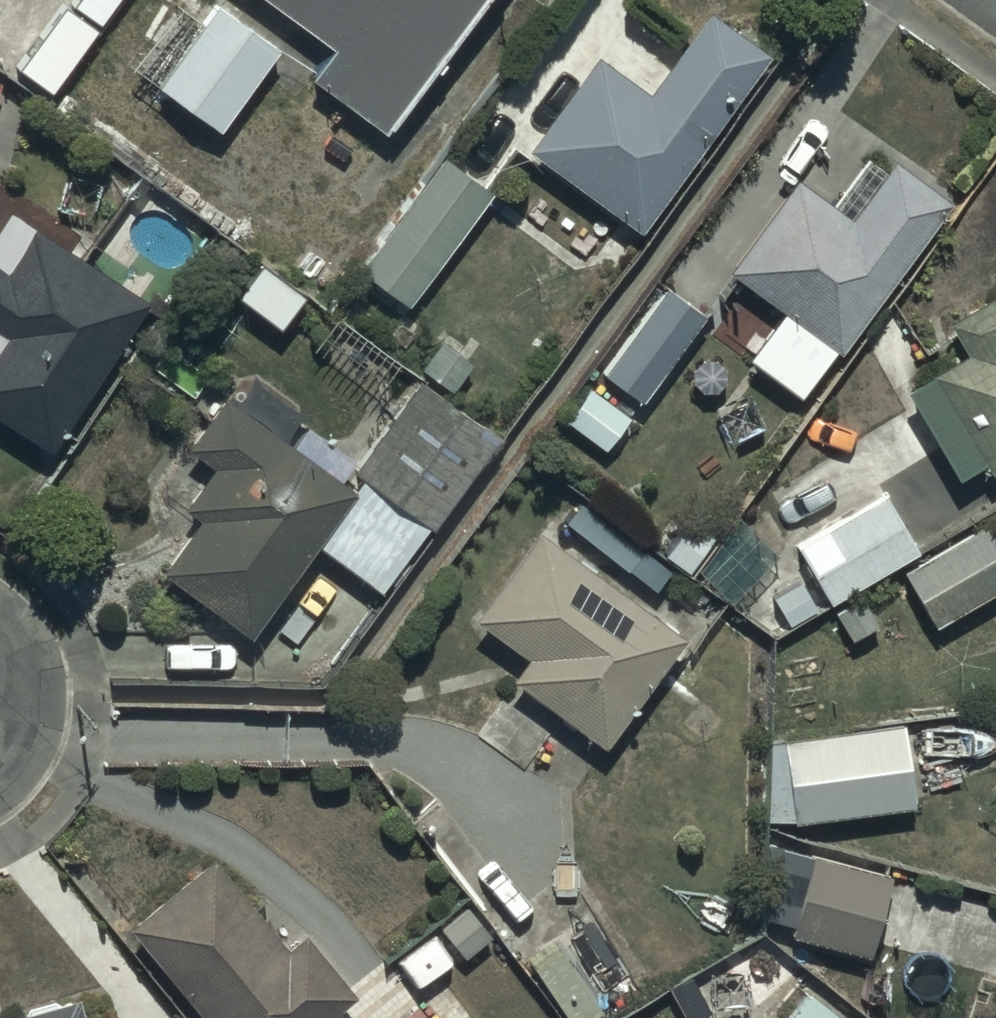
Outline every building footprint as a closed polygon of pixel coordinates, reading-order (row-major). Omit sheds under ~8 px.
[(268,8),(272,2),(291,15),(285,22),(324,50),(308,74),(384,130),(479,0),(257,0),(268,8)] [(275,49),(210,3),(151,87),(216,133),(275,49)] [(635,230),(763,56),(703,13),(644,93),(593,55),(525,148),(635,230)] [(404,307),(490,191),(437,153),(352,269),(404,307)] [(888,161),(883,168),(862,153),(827,203),(793,179),(727,273),(778,309),(744,357),(798,395),(833,346),(839,350),(944,200),(888,161)] [(142,299),(121,286),(134,266),(92,239),(90,242),(24,200),(0,237),(0,419),(47,449),(142,299)] [(257,259),(232,294),(276,325),(301,291),(257,259)] [(639,401),(699,316),(662,289),(601,374),(639,401)] [(986,471),(995,466),(995,289),(945,320),(963,351),(901,388),(954,478),(981,462),(986,471)] [(380,591),(491,435),(414,380),(350,469),(359,475),(351,487),(221,395),(184,447),(209,465),(180,506),(195,517),(157,571),(247,635),(313,543),(380,591)] [(627,415),(588,386),(563,419),(602,449),(627,415)] [(793,544),(826,601),(916,548),(884,492),(793,544)] [(694,570),(727,600),(773,557),(735,516),(694,570)] [(932,625),(995,587),(995,542),(984,522),(901,573),(932,625)] [(680,635),(535,528),(469,617),(524,657),(509,677),(599,743),(680,635)] [(791,817),(792,820),(908,806),(898,723),(755,740),(765,820),(791,817)] [(886,873),(810,853),(788,934),(864,954),(886,873)] [(125,925),(201,1017),(325,1017),(354,995),(301,929),(281,945),(210,856),(125,925)] [(490,935),(463,904),(435,928),(462,959),(490,935)] [(537,954),(575,1017),(588,1017),(602,1010),(560,940),(537,954)] [(807,991),(786,1017),(841,1017),(807,991)] [(73,996),(5,1015),(6,1017),(79,1017),(73,996)] [(414,1003),(394,1017),(425,1017),(414,1003)]
